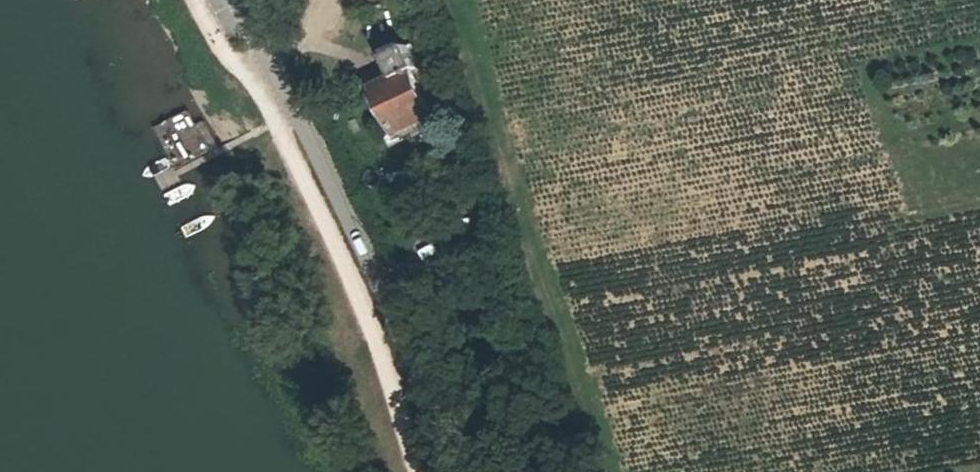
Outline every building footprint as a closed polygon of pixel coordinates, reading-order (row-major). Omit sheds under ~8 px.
[(364,20),(383,51),(403,39),(385,8),(364,20)] [(374,93),(362,99),(390,157),(426,138),(405,93),(410,91),(401,71),(395,73),(380,81),(391,99),(379,105),(374,93)]
